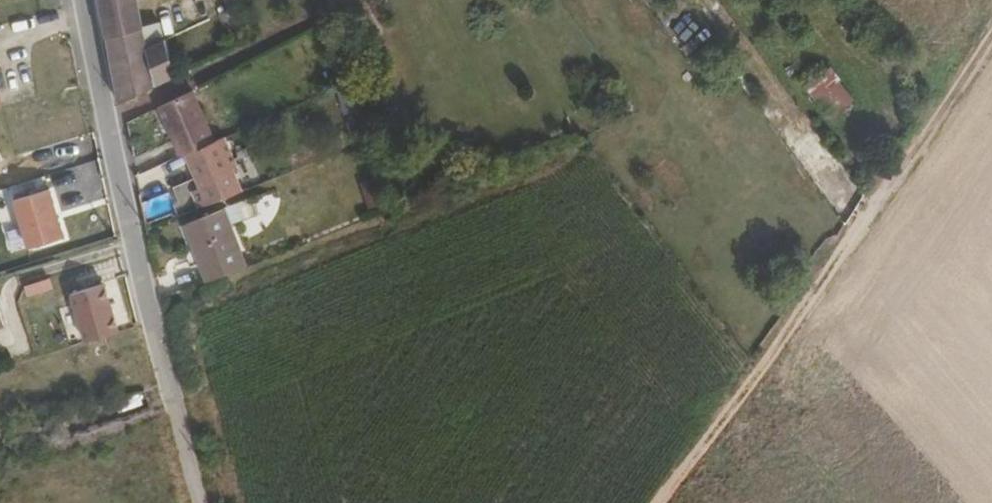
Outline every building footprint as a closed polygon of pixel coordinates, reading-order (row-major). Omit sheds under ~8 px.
[(164,40),(147,47),(142,26),(137,0),(98,0),(117,102),(174,75),(164,40)] [(238,2),(237,0),(225,0),(229,11),(218,16),(232,48),(256,37),(238,2)] [(164,40),(158,19),(142,26),(147,47),(164,40)] [(833,73),(806,92),(828,122),(855,103),(833,73)] [(210,144),(189,92),(156,107),(176,158),(183,155),(210,144)] [(229,173),(234,171),(221,139),(210,144),(183,155),(196,190),(189,194),(196,212),(239,194),(229,173)] [(244,269),(221,214),(182,230),(204,286),(244,269)] [(103,284),(66,295),(81,346),(118,335),(103,284)]
